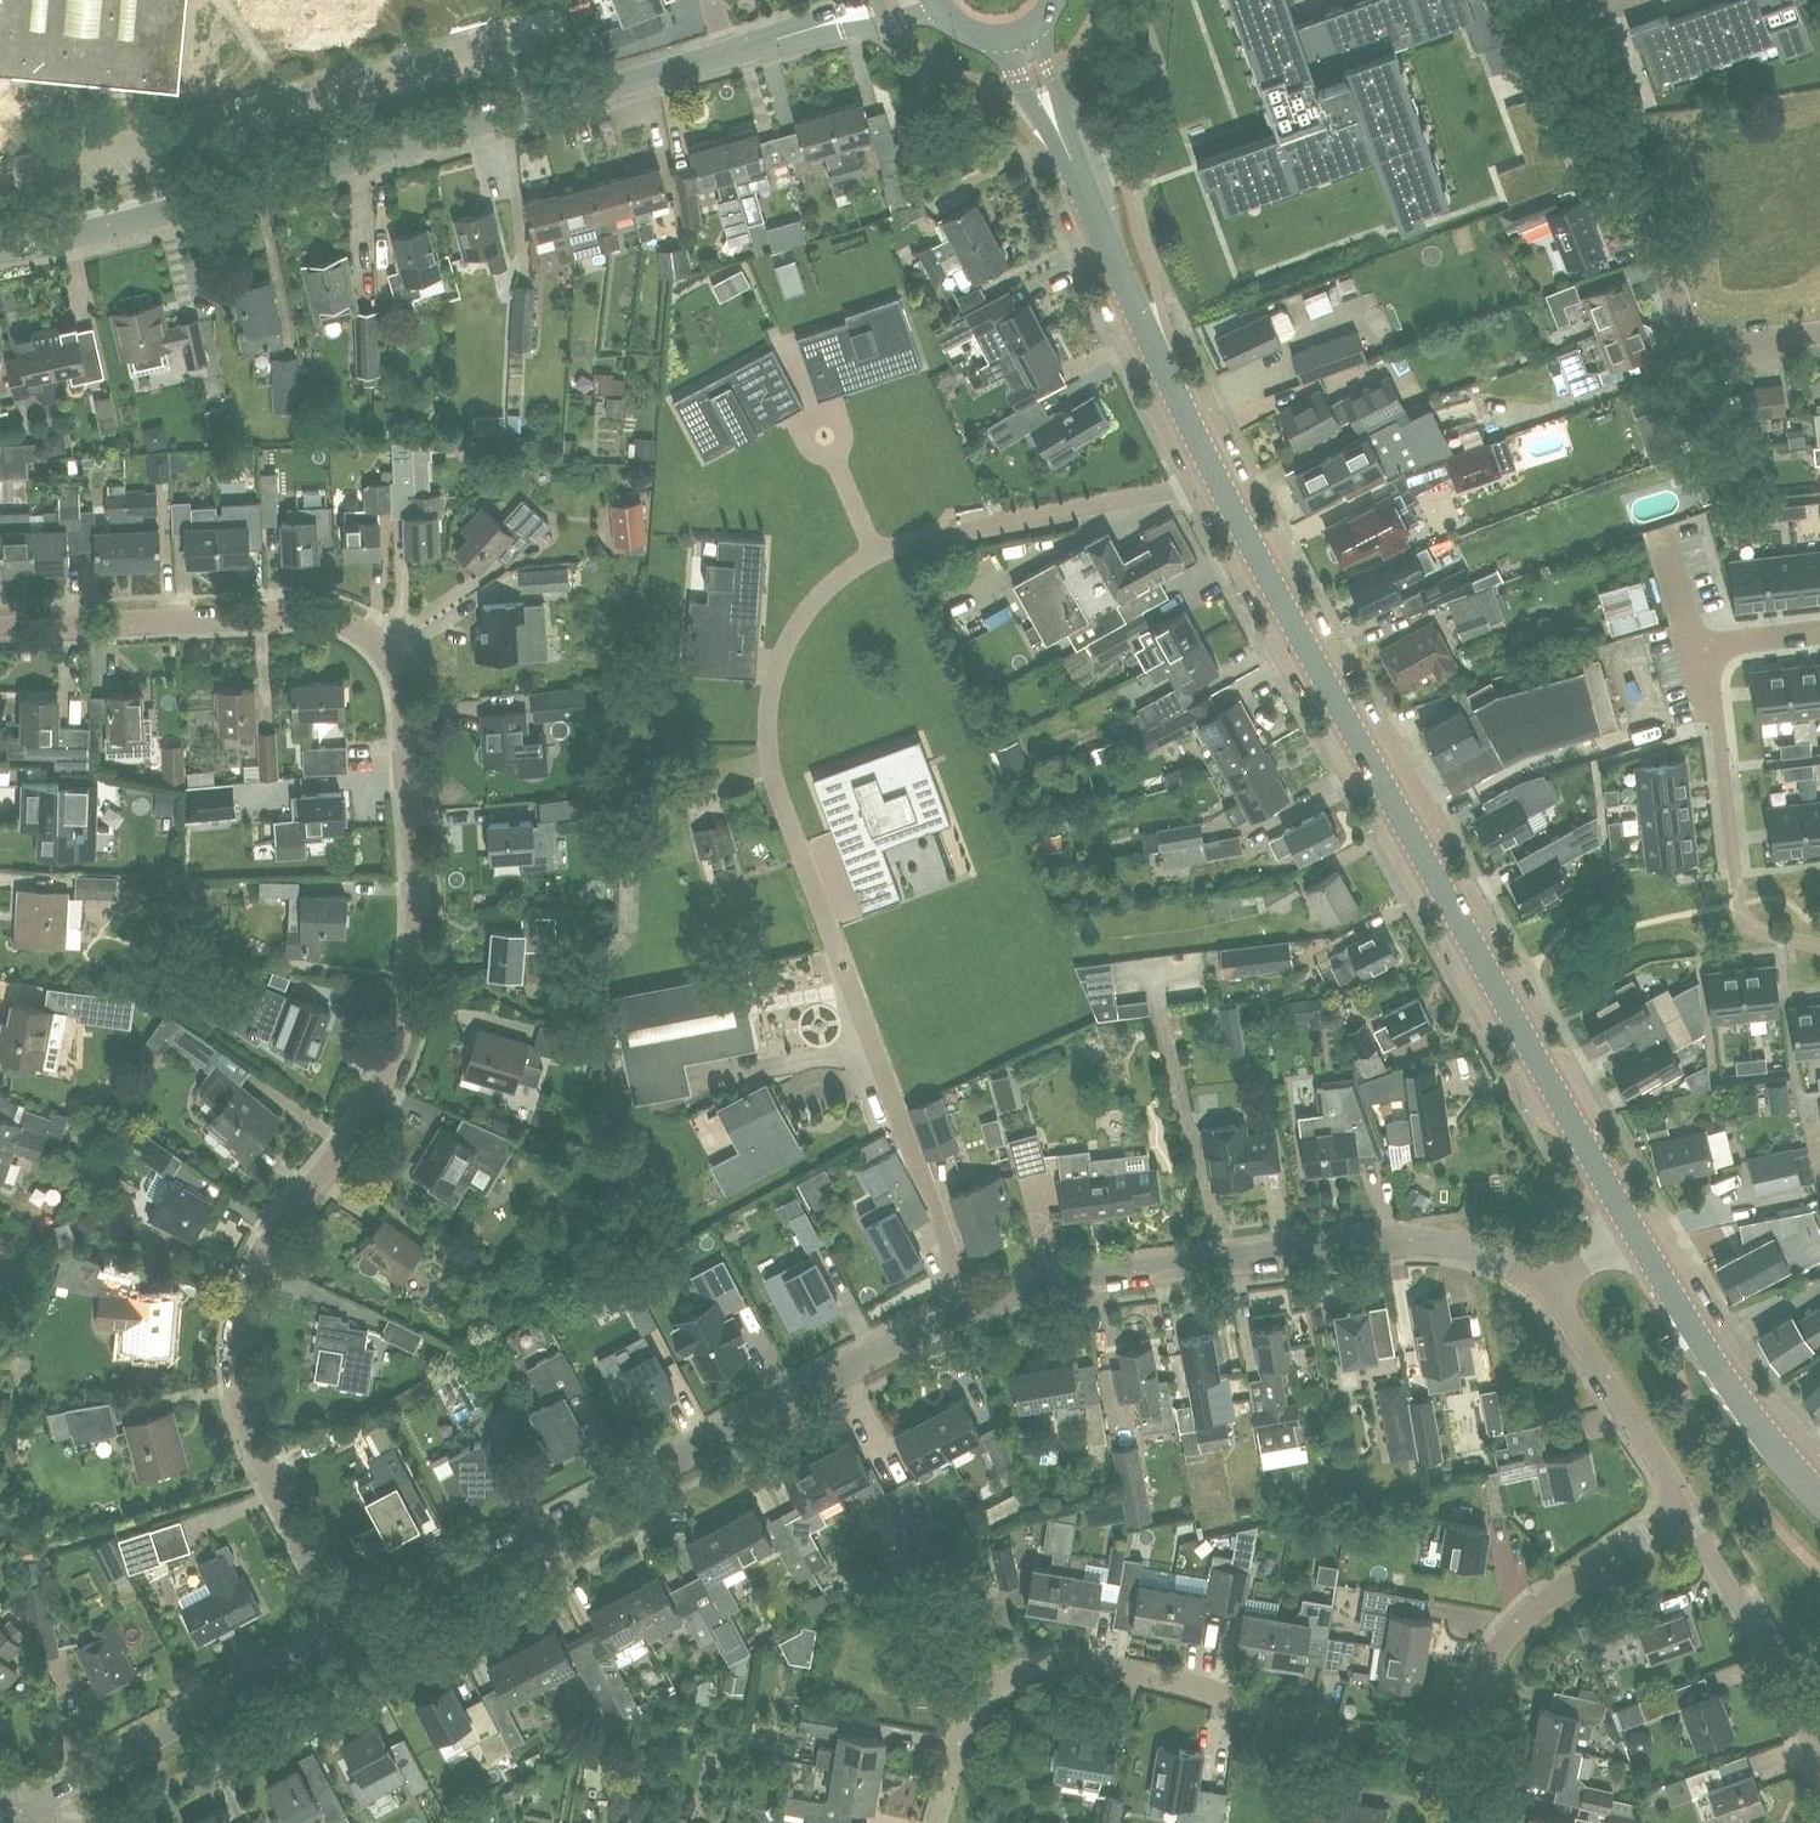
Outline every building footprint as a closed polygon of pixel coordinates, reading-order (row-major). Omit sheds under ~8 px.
[(180,82),(187,0),(0,0),(0,66),(180,82)] [(622,23),(599,31),(607,51),(641,37),(634,20),(668,6),(665,0),(613,0),(622,23)] [(1289,0),(1233,0),(1280,130),(1198,160),(1207,183),(1216,180),(1226,207),(1375,153),(1401,225),(1424,216),(1420,206),(1448,196),(1393,45),(1463,19),(1474,50),(1484,47),(1492,70),(1513,63),(1514,66),(1528,61),(1518,32),(1514,33),(1504,5),(1510,3),(1509,0),(1363,0),(1297,24),(1289,0)] [(1669,21),(1667,14),(1630,28),(1635,41),(1641,39),(1656,80),(1774,37),(1780,52),(1812,41),(1797,0),(1726,0),(1669,21)] [(1615,25),(1603,29),(1606,36),(1617,32),(1615,25)] [(1603,29),(1592,33),(1594,40),(1606,36),(1603,29)] [(1620,38),(1617,32),(1606,36),(1608,42),(1620,38)] [(1608,42),(1606,36),(1594,40),(1597,46),(1608,42)] [(1620,38),(1608,42),(1611,49),(1622,45),(1620,38)] [(1611,49),(1608,42),(1597,46),(1599,53),(1611,49)] [(1622,45),(1611,49),(1613,56),(1625,52),(1622,45)] [(1611,49),(1599,53),(1602,60),(1613,56),(1611,49)] [(1627,59),(1625,52),(1613,56),(1616,63),(1627,59)] [(1616,63),(1613,56),(1602,60),(1604,67),(1616,63)] [(1631,68),(1619,72),(1622,80),(1633,75),(1631,68)] [(1619,72),(1608,77),(1610,84),(1622,80),(1619,72)] [(1633,75),(1622,80),(1624,86),(1636,82),(1633,75)] [(1622,80),(1610,84),(1613,90),(1624,86),(1622,80)] [(1636,82),(1624,86),(1627,93),(1638,89),(1636,82)] [(1624,86),(1613,90),(1615,97),(1627,93),(1624,86)] [(1638,89),(1627,93),(1629,100),(1641,96),(1638,89)] [(1629,100),(1627,93),(1615,97),(1618,104),(1629,100)] [(1538,95),(1526,100),(1529,107),(1540,102),(1538,95)] [(1641,96),(1629,100),(1632,107),(1643,103),(1641,96)] [(1632,107),(1629,100),(1618,104),(1620,111),(1632,107)] [(830,111),(853,191),(866,187),(862,173),(864,172),(860,157),(858,157),(854,143),(874,138),(863,102),(830,111)] [(1540,102),(1529,107),(1531,113),(1543,109),(1540,102)] [(1509,114),(1520,110),(1518,103),(1506,107),(1509,114)] [(1643,103),(1632,107),(1634,114),(1646,110),(1643,103)] [(1634,114),(1632,107),(1620,111),(1623,118),(1634,114)] [(1543,109),(1531,113),(1534,120),(1545,116),(1543,109)] [(1512,121),(1523,117),(1520,110),(1509,114),(1512,121)] [(796,121),(806,157),(826,152),(830,166),(828,167),(836,196),(853,191),(830,111),(796,121)] [(1545,116),(1534,120),(1537,127),(1548,123),(1545,116)] [(1514,128),(1526,123),(1523,117),(1512,121),(1514,128)] [(1517,135),(1528,130),(1526,123),(1514,128),(1517,135)] [(1548,123),(1537,127),(1539,134),(1551,130),(1548,123)] [(726,141),(749,225),(763,221),(754,189),(772,183),(768,169),(769,169),(759,132),(754,133),(754,130),(750,128),(738,132),(737,135),(737,138),(726,141)] [(1519,141),(1531,137),(1528,130),(1517,135),(1519,141)] [(1551,130),(1539,134),(1542,141),(1553,136),(1551,130)] [(1553,136),(1542,141),(1544,148),(1556,143),(1553,136)] [(1519,141),(1522,148),(1533,144),(1531,137),(1519,141)] [(749,225),(726,141),(711,145),(710,143),(707,141),(695,145),(693,148),(694,150),(691,151),(701,188),(717,184),(720,197),(716,198),(727,236),(750,229),(749,225)] [(876,147),(884,176),(901,172),(902,171),(904,171),(902,165),(895,142),(876,147)] [(1556,143),(1544,148),(1547,154),(1558,150),(1556,143)] [(1522,148),(1525,155),(1536,151),(1533,144),(1522,148)] [(1558,150),(1547,154),(1549,161),(1561,157),(1558,150)] [(1525,155),(1527,161),(1531,160),(1538,157),(1536,151),(1525,155)] [(1538,157),(1531,160),(1536,171),(1543,168),(1538,157)] [(1561,157),(1549,161),(1552,168),(1563,164),(1561,157)] [(1527,161),(1524,162),(1529,174),(1536,171),(1531,160),(1527,161)] [(1524,162),(1518,165),(1522,176),(1529,174),(1524,162)] [(1563,164),(1552,168),(1554,174),(1566,170),(1563,164)] [(1518,165),(1511,167),(1515,179),(1522,176),(1518,165)] [(1511,167),(1504,170),(1509,181),(1515,179),(1511,167)] [(637,210),(640,224),(650,221),(652,220),(648,207),(670,200),(661,168),(628,177),(637,210)] [(1504,170),(1497,172),(1502,184),(1509,181),(1504,170)] [(1554,174),(1552,175),(1556,186),(1570,181),(1566,170),(1554,174)] [(890,203),(910,198),(902,171),(901,172),(884,176),(883,177),(890,203)] [(1552,175),(1545,177),(1550,188),(1556,186),(1552,175)] [(613,216),(637,210),(628,177),(594,187),(607,233),(616,230),(617,230),(613,216)] [(1550,188),(1545,177),(1539,180),(1543,191),(1550,188)] [(1543,191),(1539,180),(1532,182),(1536,193),(1543,191)] [(1536,193),(1532,182),(1525,185),(1530,196),(1536,193)] [(1530,196),(1525,185),(1519,187),(1523,199),(1530,196)] [(597,252),(611,249),(607,233),(594,187),(560,196),(569,229),(584,225),(588,239),(593,238),(597,252)] [(1523,199),(1519,187),(1512,190),(1516,201),(1523,199)] [(683,226),(702,223),(695,188),(678,190),(683,226)] [(1516,201),(1512,190),(1505,192),(1509,204),(1516,201)] [(1552,192),(1500,213),(1508,232),(1520,227),(1522,230),(1550,219),(1568,266),(1603,252),(1582,200),(1559,209),(1552,192)] [(570,231),(569,229),(560,196),(559,193),(526,203),(536,240),(552,236),(560,263),(575,259),(569,231),(570,231)] [(912,203),(896,211),(902,223),(927,212),(920,199),(912,203)] [(940,259),(959,249),(992,232),(974,200),(942,218),(951,235),(933,245),(932,242),(917,250),(926,267),(940,259)] [(671,207),(653,215),(663,236),(681,229),(671,207)] [(507,268),(502,249),(503,249),(493,212),(455,221),(465,258),(487,253),(492,271),(507,268)] [(640,224),(644,239),(654,236),(650,221),(640,224)] [(400,310),(416,305),(414,298),(445,289),(440,274),(426,229),(391,239),(401,270),(386,274),(395,304),(397,303),(400,310)] [(607,233),(611,249),(615,248),(620,247),(616,230),(607,233)] [(959,249),(940,259),(948,274),(966,263),(975,280),(1008,262),(992,232),(959,249)] [(313,310),(353,301),(343,258),(303,268),(313,310)] [(785,298),(807,291),(796,259),(774,266),(785,298)] [(940,259),(926,267),(934,281),(948,274),(940,259)] [(750,285),(742,269),(727,277),(735,292),(750,285)] [(244,355),(283,346),(268,280),(239,287),(248,329),(238,331),(244,355)] [(1598,332),(1638,316),(1624,280),(1584,296),(1598,332)] [(199,284),(201,310),(220,309),(219,283),(199,284)] [(1329,283),(1307,287),(1312,311),(1333,307),(1329,283)] [(1558,326),(1569,322),(1563,306),(1581,299),(1574,284),(1545,295),(1558,326)] [(964,313),(986,302),(977,286),(956,297),(964,313)] [(530,348),(534,290),(513,287),(509,347),(530,348)] [(799,337),(796,338),(808,373),(836,364),(846,392),(870,383),(866,372),(919,354),(899,297),(897,298),(899,303),(883,309),(884,314),(868,320),(870,326),(852,331),(851,326),(800,343),(799,337)] [(995,319),(1003,335),(981,347),(989,362),(999,357),(1045,333),(1028,301),(995,319)] [(986,302),(964,313),(935,329),(942,342),(993,316),(986,302)] [(166,329),(160,304),(113,315),(123,358),(127,357),(131,375),(170,366),(165,347),(184,343),(189,365),(205,361),(196,320),(180,323),(181,325),(166,329)] [(379,336),(395,336),(394,310),(378,311),(379,336)] [(1221,338),(1218,345),(1221,352),(1228,354),(1233,364),(1278,343),(1278,341),(1293,334),(1295,327),(1287,313),(1280,310),(1266,317),(1265,316),(1220,337),(1221,338)] [(378,311),(354,311),(356,376),(362,376),(362,386),(380,385),(380,375),(379,336),(378,311)] [(1638,316),(1598,332),(1612,368),(1653,352),(1650,346),(1655,336),(1650,325),(1641,322),(1638,316)] [(45,330),(55,373),(69,370),(72,384),(104,376),(97,348),(81,352),(75,323),(45,330)] [(1290,353),(1301,383),(1366,359),(1356,329),(1290,353)] [(54,374),(55,373),(45,330),(16,336),(21,358),(7,361),(15,397),(36,392),(36,395),(43,402),(60,398),(54,374)] [(1020,366),(1028,382),(1062,364),(1045,333),(999,357),(989,362),(968,373),(976,388),(991,380),(991,381),(1020,366)] [(1587,371),(1577,347),(1558,354),(1570,384),(1573,396),(1603,385),(1597,371),(1587,371)] [(773,348),(771,349),(774,354),(728,378),(731,384),(697,402),(694,396),(679,404),(676,399),(674,400),(705,459),(721,451),(718,446),(733,438),(737,445),(739,444),(732,431),(750,422),(757,435),(759,434),(757,429),(778,418),(765,395),(791,381),(773,348)] [(300,412),(298,358),(271,359),(273,411),(300,412)] [(1339,424),(1350,418),(1359,434),(1406,410),(1388,375),(1329,406),(1321,391),(1282,412),(1301,447),(1340,426),(1339,424)] [(1769,384),(1773,415),(1787,414),(1783,382),(1769,384)] [(1030,384),(1009,396),(1016,411),(1018,410),(1038,399),(1030,384)] [(1760,417),(1773,415),(1769,384),(1756,386),(1760,417)] [(1747,419),(1760,417),(1756,386),(1743,388),(1747,419)] [(1110,424),(1093,396),(1063,414),(1061,411),(1030,430),(1044,453),(1070,437),(1075,445),(1110,424)] [(1454,450),(1432,407),(1401,423),(1398,417),(1364,435),(1361,445),(1348,452),(1345,447),(1298,472),(1318,511),(1389,473),(1454,450)] [(392,441),(409,440),(408,410),(379,412),(381,442),(392,441)] [(1016,411),(988,428),(1001,448),(1030,430),(1018,410),(1016,411)] [(1680,445),(1707,437),(1699,412),(1672,421),(1680,445)] [(117,429),(114,417),(100,420),(102,432),(117,429)] [(416,496),(413,441),(392,442),(394,481),(391,482),(392,510),(393,516),(406,516),(412,515),(411,513),(411,496),(412,496),(416,496)] [(1502,474),(1490,441),(1445,457),(1457,490),(1502,474)] [(37,442),(3,444),(4,461),(28,460),(38,459),(37,442)] [(151,480),(169,479),(168,454),(150,454),(151,480)] [(28,460),(4,461),(5,478),(29,477),(28,460)] [(392,510),(391,482),(364,483),(365,509),(344,510),(344,522),(346,522),(347,556),(382,554),(380,511),(392,510)] [(96,531),(97,548),(98,568),(128,566),(126,529),(126,517),(125,493),(124,485),(109,485),(109,494),(108,494),(109,530),(96,531)] [(31,528),(29,528),(31,570),(53,569),(53,575),(67,575),(67,569),(68,569),(67,550),(66,528),(80,528),(80,510),(79,486),(58,487),(59,510),(30,511),(31,528)] [(144,492),(125,493),(126,517),(145,516),(145,515),(144,492)] [(1407,506),(1400,493),(1392,497),(1390,494),(1325,529),(1332,542),(1330,550),(1334,557),(1341,559),(1343,562),(1380,543),(1385,552),(1405,541),(1400,532),(1408,528),(1399,510),(1407,506)] [(277,494),(262,495),(262,499),(263,523),(263,525),(278,525),(277,494)] [(439,553),(437,516),(443,515),(442,494),(416,496),(412,496),(411,496),(411,513),(412,515),(406,516),(408,554),(411,554),(412,557),(415,560),(427,560),(430,556),(430,553),(439,553)] [(222,512),(216,512),(219,562),(249,560),(249,548),(248,533),(263,532),(261,501),(222,503),(222,512)] [(645,551),(644,542),(646,541),(642,501),(611,504),(615,545),(624,544),(625,553),(645,551)] [(1805,503),(1791,504),(1792,517),(1807,515),(1805,503)] [(1792,517),(1791,504),(1776,506),(1777,518),(1792,517)] [(289,521),(283,522),(285,559),(319,557),(318,541),(318,538),(331,538),(329,505),(288,507),(289,521)] [(194,526),(187,527),(187,544),(189,563),(194,563),(195,566),(198,569),(209,568),(212,565),(212,562),(219,562),(216,512),(216,510),(216,506),(197,507),(198,512),(193,512),(194,526)] [(527,519),(515,508),(501,523),(484,508),(465,530),(472,537),(459,551),(481,571),(511,538),(524,549),(549,521),(535,509),(527,519)] [(1759,508),(1743,510),(1745,523),(1760,521),(1759,508)] [(0,513),(0,547),(1,572),(31,570),(29,528),(31,528),(30,511),(0,513)] [(145,516),(126,517),(126,529),(128,566),(160,565),(158,528),(145,528),(145,516)] [(1045,642),(1067,630),(1077,648),(1084,644),(1089,642),(1143,612),(1142,610),(1149,606),(1142,592),(1153,586),(1151,582),(1181,566),(1182,567),(1194,560),(1171,517),(1158,524),(1157,522),(1141,531),(1146,541),(1119,555),(1106,531),(1013,582),(1035,624),(1024,630),(1032,644),(1043,637),(1045,642)] [(1717,531),(1691,537),(1710,615),(1736,609),(1717,531)] [(755,618),(740,617),(743,590),(765,592),(768,566),(766,565),(768,542),(731,539),(731,541),(732,541),(730,562),(708,560),(708,563),(718,564),(716,585),(706,584),(706,586),(709,587),(706,614),(695,613),(692,645),(699,645),(697,667),(719,669),(718,676),(727,677),(729,648),(752,650),(755,618)] [(1398,584),(1424,571),(1436,565),(1427,548),(1390,567),(1389,565),(1351,584),(1367,616),(1405,597),(1398,584)] [(1796,554),(1802,603),(1819,601),(1819,551),(1796,554)] [(1796,554),(1764,557),(1770,606),(1802,603),(1796,554)] [(1737,610),(1770,606),(1764,557),(1731,561),(1737,610)] [(1472,580),(1465,567),(1422,588),(1430,605),(1474,584),(1477,590),(1498,580),(1494,570),(1472,580)] [(567,568),(520,572),(522,591),(568,588),(567,568)] [(1615,636),(1661,623),(1648,574),(1601,587),(1615,636)] [(1461,640),(1491,629),(1489,623),(1505,618),(1492,586),(1446,602),(1452,616),(1461,640)] [(485,636),(476,636),(477,658),(518,656),(518,658),(546,656),(543,605),(524,606),(524,603),(483,605),(485,636)] [(1158,661),(1201,636),(1185,607),(1150,626),(1151,628),(1142,633),(1158,661)] [(1149,622),(1143,612),(1089,642),(1100,663),(1133,645),(1127,634),(1149,622)] [(1402,685),(1438,665),(1445,678),(1460,670),(1433,623),(1382,651),(1402,685)] [(1201,636),(1158,661),(1149,666),(1156,679),(1168,672),(1178,689),(1218,666),(1201,636)] [(1077,648),(1062,656),(1074,677),(1096,665),(1093,659),(1084,644),(1077,648)] [(1417,731),(1452,793),(1518,756),(1603,732),(1620,727),(1599,657),(1493,687),(1490,680),(1465,694),(1474,710),(1464,716),(1459,707),(1417,731)] [(1792,717),(1819,714),(1819,678),(1818,664),(1787,668),(1792,717)] [(1761,720),(1792,717),(1787,668),(1752,672),(1755,701),(1757,701),(1759,721),(1761,720)] [(297,735),(310,734),(309,716),(345,714),(343,682),(293,686),(297,735)] [(255,741),(254,727),(256,727),(254,686),(219,688),(221,729),(240,728),(240,741),(255,741)] [(551,717),(587,713),(585,687),(534,692),(536,712),(550,710),(551,717)] [(1167,691),(1138,707),(1149,727),(1178,711),(1167,691)] [(111,737),(107,738),(108,754),(130,753),(143,752),(143,736),(148,735),(151,732),(150,721),(147,719),(142,719),(142,717),(141,692),(109,694),(109,696),(109,708),(110,719),(111,737)] [(70,757),(71,729),(57,728),(57,698),(23,697),(22,737),(24,737),(23,756),(70,757)] [(1224,770),(1262,749),(1237,703),(1198,723),(1207,740),(1201,743),(1199,748),(1214,774),(1223,770),(1224,770)] [(1143,754),(1153,749),(1194,726),(1185,709),(1143,731),(1133,736),(1143,754)] [(526,736),(524,714),(481,717),(484,746),(480,746),(478,749),(479,761),(482,764),(485,763),(485,765),(518,763),(519,776),(548,773),(547,760),(544,734),(526,736)] [(14,725),(0,724),(0,760),(11,761),(14,725)] [(259,781),(278,779),(275,732),(256,733),(259,781)] [(883,861),(873,833),(940,808),(924,763),(928,762),(920,739),(917,740),(919,744),(871,762),(875,774),(819,795),(830,823),(834,822),(852,872),(883,861)] [(1795,742),(1797,756),(1812,754),(1810,740),(1795,742)] [(1797,756),(1795,742),(1780,744),(1781,757),(1797,756)] [(1004,750),(1011,773),(1032,767),(1025,743),(1004,750)] [(303,774),(347,773),(346,746),(302,748),(303,774)] [(163,783),(186,783),(183,747),(162,747),(163,783)] [(1262,749),(1224,770),(1240,801),(1222,810),(1232,827),(1287,797),(1262,749)] [(1637,768),(1640,801),(1689,795),(1685,762),(1637,768)] [(1813,763),(1798,764),(1799,778),(1814,776),(1813,763)] [(1799,778),(1798,764),(1782,766),(1784,780),(1799,778)] [(1558,800),(1543,774),(1521,780),(1507,788),(1514,801),(1477,822),(1493,851),(1532,830),(1525,818),(1558,800)] [(36,857),(96,859),(99,785),(82,785),(82,784),(21,782),(20,827),(41,828),(41,833),(37,833),(36,857)] [(183,822),(237,817),(234,782),(184,787),(183,822)] [(701,859),(737,849),(735,841),(766,832),(752,788),(721,797),(728,820),(692,830),(701,859)] [(1604,789),(1606,805),(1619,803),(1617,788),(1604,789)] [(344,825),(347,825),(346,808),(343,808),(342,794),(293,796),(294,819),(276,820),(277,843),(324,840),(324,830),(344,829),(344,825)] [(1640,801),(1644,833),(1693,827),(1689,795),(1640,801)] [(537,821),(586,817),(585,799),(536,802),(537,821)] [(1807,852),(1819,851),(1819,801),(1802,803),(1807,852)] [(1773,856),(1807,852),(1802,803),(1769,807),(1771,827),(1770,827),(1773,856)] [(1298,861),(1338,841),(1323,811),(1283,831),(1284,833),(1268,841),(1276,858),(1293,849),(1298,861)] [(524,870),(536,869),(534,841),(546,840),(546,831),(552,830),(551,820),(489,825),(492,860),(523,857),(524,870)] [(1609,836),(1623,835),(1621,820),(1608,822),(1609,836)] [(1200,821),(1157,829),(1161,849),(1203,841),(1200,821)] [(1525,909),(1571,884),(1559,864),(1585,849),(1573,827),(1516,859),(1524,872),(1509,880),(1525,909)] [(1693,827),(1644,833),(1648,866),(1684,862),(1685,865),(1697,864),(1693,827)] [(1239,835),(1203,841),(1206,859),(1242,852),(1239,835)] [(1623,835),(1609,836),(1611,851),(1624,850),(1623,835)] [(1324,920),(1355,901),(1337,870),(1306,889),(1324,920)] [(116,898),(117,877),(75,876),(74,898),(116,898)] [(1271,910),(1300,893),(1292,878),(1263,895),(1271,910)] [(261,880),(260,895),(290,895),(299,895),(300,881),(261,880)] [(80,948),(82,930),(78,927),(63,926),(65,893),(18,890),(15,944),(62,946),(62,947),(80,948)] [(288,927),(287,954),(319,956),(320,929),(344,931),(345,897),(304,895),(304,896),(299,895),(290,895),(289,927),(288,927)] [(555,948),(556,913),(522,912),(522,930),(494,929),(491,973),(521,975),(522,947),(555,948)] [(1352,954),(1330,965),(1339,981),(1360,971),(1362,974),(1398,956),(1383,928),(1347,946),(1348,947),(1352,954)] [(1223,976),(1292,968),(1288,940),(1220,948),(1223,976)] [(1741,970),(1747,1018),(1779,1015),(1777,995),(1778,995),(1775,966),(1741,970)] [(1713,1022),(1747,1018),(1741,970),(1707,973),(1713,1022)] [(635,1103),(688,1093),(681,1059),(753,1046),(740,973),(615,996),(635,1103)] [(1634,1037),(1701,1001),(1699,980),(1672,995),(1668,987),(1642,1001),(1631,981),(1600,998),(1603,1003),(1584,1013),(1599,1041),(1627,1025),(1634,1037)] [(308,1067),(312,1056),(316,1057),(323,1038),(319,1037),(329,1012),(266,988),(250,1032),(273,1040),(270,1047),(286,1056),(285,1058),(292,1062),(293,1060),(308,1067)] [(1114,989),(1086,993),(1097,1020),(1118,1018),(1116,1004),(1114,989)] [(134,999),(80,992),(76,1019),(131,1026),(134,999)] [(1287,1001),(1289,1020),(1311,1018),(1312,1027),(1331,1025),(1328,1001),(1327,996),(1326,996),(1287,1001)] [(1396,1043),(1432,1024),(1418,998),(1383,1016),(1387,1024),(1374,1031),(1383,1048),(1395,1042),(1396,1043)] [(1670,1050),(1704,1031),(1701,1001),(1634,1037),(1642,1051),(1614,1066),(1629,1094),(1648,1083),(1651,1088),(1681,1071),(1670,1050)] [(12,1004),(6,1036),(0,1035),(0,1037),(0,1058),(2,1058),(1,1065),(4,1070),(29,1075),(34,1072),(35,1065),(56,1069),(66,1015),(12,1004)] [(1798,1057),(1819,1054),(1819,1005),(1792,1008),(1798,1057)] [(1227,1057),(1245,1054),(1239,1006),(1220,1009),(1227,1057)] [(165,1012),(153,1030),(206,1066),(217,1049),(217,1048),(165,1012)] [(1359,1080),(1383,1072),(1375,1049),(1376,1048),(1364,1025),(1347,1034),(1359,1056),(1351,1058),(1359,1080)] [(465,1064),(460,1081),(479,1086),(481,1079),(512,1088),(515,1079),(538,1086),(543,1068),(537,1066),(540,1054),(542,1047),(535,1045),(479,1028),(468,1065),(465,1064)] [(567,1030),(560,1056),(604,1066),(599,1037),(567,1030)] [(1751,1059),(1752,1072),(1767,1070),(1766,1057),(1751,1059)] [(1736,1061),(1737,1074),(1752,1072),(1751,1059),(1736,1061)] [(201,1081),(199,1087),(200,1093),(203,1098),(221,1113),(211,1125),(211,1130),(221,1138),(225,1136),(248,1155),(279,1117),(239,1085),(213,1065),(209,1071),(201,1081)] [(1360,1081),(1367,1102),(1406,1097),(1407,1103),(1406,1104),(1407,1117),(1403,1117),(1394,1118),(1387,1121),(1390,1148),(1411,1145),(1412,1154),(1448,1150),(1440,1085),(1437,1085),(1435,1068),(1404,1072),(1404,1066),(1360,1081)] [(1324,1113),(1301,1116),(1302,1130),(1308,1174),(1360,1167),(1358,1153),(1379,1149),(1381,1154),(1382,1154),(1355,1077),(1337,1080),(1341,1111),(1324,1113)] [(1786,1084),(1768,1086),(1771,1111),(1789,1109),(1786,1084)] [(727,1188),(800,1150),(765,1085),(723,1108),(745,1149),(715,1165),(727,1188)] [(1299,1088),(1300,1113),(1323,1112),(1322,1086),(1299,1088)] [(925,1158),(958,1146),(939,1096),(908,1107),(917,1134),(925,1158)] [(0,1120),(0,1181),(1,1182),(11,1152),(36,1160),(50,1118),(23,1109),(17,1126),(0,1120)] [(1650,1136),(1669,1132),(1665,1117),(1647,1121),(1650,1136)] [(171,1179),(184,1158),(127,1119),(114,1138),(157,1168),(156,1170),(157,1171),(146,1193),(148,1197),(156,1202),(147,1219),(191,1242),(212,1200),(171,1179)] [(1245,1133),(1243,1121),(1200,1128),(1204,1151),(1208,1150),(1213,1184),(1252,1178),(1250,1169),(1279,1165),(1274,1129),(1245,1133)] [(508,1152),(513,1139),(485,1127),(474,1146),(441,1128),(417,1170),(434,1180),(430,1188),(455,1202),(478,1163),(495,1173),(508,1152)] [(1661,1182),(1714,1169),(1705,1129),(1651,1142),(1661,1182)] [(1018,1174),(1046,1166),(1037,1133),(1009,1140),(1018,1174)] [(874,1155),(891,1146),(885,1134),(867,1144),(874,1155)] [(1757,1196),(1802,1185),(1792,1146),(1747,1157),(1757,1196)] [(1061,1178),(1059,1178),(1063,1216),(1130,1208),(1129,1200),(1156,1197),(1153,1166),(1109,1172),(1107,1156),(1089,1158),(1088,1150),(1059,1154),(1061,1178)] [(896,1213),(919,1200),(893,1152),(860,1171),(881,1209),(862,1219),(874,1240),(873,1240),(892,1274),(921,1258),(896,1213)] [(970,1248),(1000,1237),(989,1207),(1007,1201),(999,1177),(951,1194),(970,1248)] [(790,1217),(789,1218),(806,1252),(822,1243),(796,1196),(783,1203),(790,1217)] [(1742,1250),(1717,1263),(1733,1292),(1769,1273),(1772,1279),(1815,1257),(1813,1253),(1802,1232),(1814,1226),(1812,1214),(1810,1208),(1763,1218),(1766,1238),(1742,1250)] [(400,1280),(425,1247),(385,1218),(361,1251),(365,1254),(363,1255),(363,1256),(361,1258),(361,1260),(360,1262),(360,1264),(361,1266),(362,1267),(363,1268),(364,1270),(365,1271),(366,1272),(369,1272),(370,1273),(373,1272),(374,1272),(377,1271),(378,1270),(379,1268),(380,1267),(381,1265),(400,1280)] [(791,1328),(808,1319),(836,1303),(811,1256),(765,1280),(791,1328)] [(133,1270),(102,1262),(99,1278),(95,1329),(125,1331),(124,1346),(167,1348),(170,1298),(129,1296),(130,1283),(133,1270)] [(690,1347),(705,1374),(746,1353),(738,1338),(743,1335),(733,1317),(728,1320),(723,1310),(742,1299),(722,1262),(703,1272),(718,1301),(703,1309),(678,1323),(680,1328),(675,1330),(686,1349),(690,1347)] [(1412,1300),(1424,1365),(1457,1359),(1459,1368),(1474,1366),(1469,1337),(1471,1337),(1467,1310),(1449,1313),(1445,1289),(1426,1293),(1427,1298),(1412,1300)] [(640,1294),(626,1302),(643,1333),(656,1326),(640,1294)] [(1363,1309),(1363,1305),(1348,1308),(1349,1311),(1334,1314),(1337,1333),(1334,1337),(1335,1347),(1340,1350),(1343,1363),(1376,1357),(1375,1353),(1392,1350),(1387,1319),(1370,1322),(1368,1308),(1363,1309)] [(1819,1339),(1819,1306),(1797,1322),(1792,1314),(1760,1335),(1780,1365),(1819,1339)] [(369,1391),(375,1348),(365,1346),(369,1329),(341,1324),(343,1315),(322,1311),(316,1345),(321,1346),(315,1377),(337,1381),(336,1386),(369,1391)] [(413,1352),(422,1334),(389,1317),(380,1336),(413,1352)] [(1286,1405),(1284,1394),(1279,1366),(1291,1364),(1283,1322),(1252,1328),(1264,1398),(1266,1408),(1253,1410),(1260,1450),(1297,1443),(1293,1423),(1298,1422),(1294,1404),(1286,1405)] [(1212,1335),(1181,1341),(1192,1405),(1195,1423),(1234,1416),(1226,1373),(1219,1374),(1215,1352),(1220,1351),(1217,1335),(1212,1336),(1212,1335)] [(632,1355),(603,1371),(618,1398),(634,1390),(643,1407),(674,1390),(645,1337),(627,1346),(632,1355)] [(1157,1380),(1151,1345),(1119,1351),(1121,1366),(1112,1368),(1118,1402),(1137,1399),(1143,1430),(1175,1424),(1166,1378),(1157,1380)] [(554,1454),(586,1437),(564,1395),(582,1386),(562,1349),(526,1368),(545,1403),(531,1411),(554,1454)] [(1049,1368),(1010,1375),(1013,1394),(1016,1394),(1018,1408),(1056,1402),(1060,1425),(1082,1421),(1087,1445),(1107,1442),(1100,1399),(1080,1403),(1074,1366),(1072,1359),(1048,1363),(1049,1368)] [(470,1379),(458,1360),(450,1365),(454,1373),(442,1380),(449,1390),(456,1386),(472,1416),(485,1409),(471,1381),(469,1378),(470,1379)] [(1803,1389),(1819,1408),(1819,1373),(1803,1389)] [(1406,1396),(1404,1383),(1378,1387),(1390,1460),(1417,1456),(1406,1396)] [(1504,1431),(1496,1388),(1480,1391),(1488,1434),(1504,1431)] [(980,1435),(979,1436),(959,1398),(926,1416),(946,1453),(967,1442),(971,1450),(979,1453),(987,1449),(1000,1473),(1012,1466),(1002,1430),(983,1441),(980,1435)] [(1421,1459),(1441,1455),(1431,1400),(1410,1404),(1421,1459)] [(109,1402),(65,1409),(66,1410),(72,1434),(75,1445),(117,1434),(109,1402)] [(506,1442),(522,1434),(506,1404),(490,1413),(506,1442)] [(141,1475),(187,1462),(173,1411),(126,1424),(141,1475)] [(376,1411),(360,1420),(366,1431),(382,1423),(376,1411)] [(924,1465),(946,1453),(926,1416),(893,1434),(913,1471),(916,1470),(921,1479),(929,1475),(924,1465)] [(1196,1428),(1181,1431),(1186,1455),(1201,1452),(1201,1448),(1230,1443),(1227,1422),(1196,1427),(1196,1428)] [(1497,1462),(1539,1453),(1533,1424),(1505,1430),(1508,1445),(1494,1448),(1497,1462)] [(453,1504),(470,1495),(471,1498),(503,1481),(481,1438),(449,1455),(456,1469),(439,1478),(453,1504)] [(850,1439),(818,1457),(824,1469),(838,1494),(855,1485),(868,1510),(877,1513),(891,1506),(902,1525),(916,1517),(899,1485),(886,1492),(872,1467),(867,1470),(850,1439)] [(368,1497),(365,1499),(388,1542),(418,1526),(396,1484),(408,1478),(406,1475),(393,1448),(390,1444),(373,1453),(366,1457),(378,1479),(383,1489),(368,1497)] [(1126,1525),(1152,1519),(1138,1445),(1112,1450),(1126,1525)] [(1564,1490),(1595,1483),(1586,1448),(1547,1458),(1545,1452),(1533,1455),(1545,1504),(1566,1499),(1564,1490)] [(803,1510),(785,1520),(796,1540),(810,1532),(828,1523),(818,1504),(838,1494),(824,1469),(818,1457),(816,1452),(798,1462),(800,1466),(785,1474),(803,1510)] [(1483,1473),(1491,1516),(1506,1513),(1498,1470),(1483,1473)] [(914,1477),(899,1485),(916,1517),(931,1509),(914,1477)] [(1022,1493),(989,1506),(994,1519),(1027,1507),(1022,1493)] [(1109,1501),(1113,1520),(1124,1518),(1120,1499),(1109,1501)] [(753,1507),(721,1524),(741,1562),(748,1575),(784,1556),(777,1543),(773,1545),(766,1530),(753,1507)] [(902,1525),(899,1526),(904,1535),(921,1526),(916,1517),(902,1525)] [(1032,1568),(1026,1609),(1060,1614),(1070,1553),(1075,1522),(1049,1518),(1048,1518),(1042,1550),(1052,1552),(1049,1571),(1032,1568)] [(1480,1565),(1486,1530),(1436,1521),(1434,1536),(1445,1538),(1442,1559),(1480,1565)] [(721,1524),(688,1542),(705,1573),(707,1578),(703,1580),(711,1595),(729,1585),(748,1575),(741,1562),(721,1524)] [(151,1530),(119,1540),(129,1571),(161,1561),(161,1559),(151,1530)] [(810,1532),(796,1540),(813,1572),(827,1565),(810,1532)] [(108,1580),(127,1570),(111,1538),(92,1548),(108,1580)] [(796,1540),(780,1548),(797,1581),(813,1572),(796,1540)] [(18,1557),(34,1553),(31,1541),(16,1545),(18,1557)] [(1108,1565),(1106,1579),(1119,1581),(1123,1557),(1125,1546),(1111,1544),(1108,1565)] [(1010,1546),(994,1549),(1001,1584),(1017,1580),(1010,1546)] [(228,1561),(223,1552),(199,1565),(208,1583),(179,1598),(201,1640),(261,1609),(245,1577),(240,1579),(230,1560),(228,1561)] [(1070,1553),(1060,1614),(1093,1619),(1095,1607),(1100,1578),(1084,1576),(1087,1561),(1087,1556),(1070,1553)] [(1166,1632),(1173,1588),(1140,1583),(1143,1560),(1124,1557),(1115,1610),(1112,1625),(1132,1628),(1133,1626),(1166,1632)] [(40,1585),(35,1561),(17,1564),(22,1588),(29,1627),(37,1626),(44,1658),(60,1655),(53,1622),(49,1622),(43,1585),(40,1585)] [(1210,1594),(1173,1588),(1166,1632),(1199,1637),(1204,1608),(1226,1611),(1233,1568),(1215,1565),(1210,1594)] [(1233,1568),(1226,1611),(1243,1614),(1243,1613),(1244,1613),(1251,1571),(1233,1568)] [(657,1575),(625,1592),(645,1628),(651,1640),(683,1623),(679,1616),(667,1593),(657,1575)] [(1385,1646),(1425,1653),(1430,1620),(1398,1614),(1401,1595),(1365,1589),(1362,1608),(1359,1624),(1388,1629),(1385,1646)] [(832,1591),(812,1603),(821,1618),(841,1605),(832,1591)] [(625,1592),(592,1609),(600,1625),(604,1631),(611,1646),(613,1649),(622,1666),(636,1658),(626,1638),(645,1628),(625,1592)] [(730,1612),(722,1616),(713,1599),(699,1606),(716,1639),(729,1663),(751,1652),(730,1612)] [(1276,1618),(1269,1661),(1302,1666),(1310,1624),(1329,1627),(1332,1603),(1305,1599),(1304,1607),(1300,1609),(1297,1612),(1292,1621),(1276,1618)] [(1648,1661),(1673,1651),(1675,1656),(1691,1650),(1689,1646),(1693,1644),(1681,1611),(1653,1621),(1646,1603),(1579,1628),(1586,1647),(1636,1628),(1648,1661)] [(716,1639),(699,1606),(682,1615),(700,1647),(716,1639)] [(1269,1661),(1276,1618),(1244,1613),(1243,1613),(1243,1614),(1236,1655),(1269,1661)] [(98,1691),(135,1673),(120,1643),(123,1642),(111,1618),(93,1627),(98,1637),(77,1648),(98,1691)] [(10,1619),(1,1628),(0,1627),(0,1688),(17,1670),(4,1659),(18,1644),(17,1643),(26,1633),(10,1619)] [(555,1629),(522,1647),(541,1683),(574,1666),(563,1644),(555,1629)] [(1327,1636),(1322,1670),(1338,1673),(1342,1650),(1354,1652),(1355,1641),(1327,1636)] [(1419,1686),(1425,1653),(1385,1646),(1379,1679),(1419,1686)] [(522,1647),(489,1665),(509,1701),(541,1683),(522,1647)] [(593,1661),(610,1693),(611,1692),(626,1720),(641,1712),(635,1701),(609,1652),(593,1661)] [(596,1700),(610,1693),(593,1661),(579,1668),(596,1700)] [(451,1684),(416,1703),(446,1757),(478,1739),(489,1761),(510,1749),(493,1717),(484,1700),(466,1711),(451,1684)] [(1622,1728),(1682,1706),(1675,1688),(1615,1710),(1622,1728)] [(1717,1693),(1682,1706),(1697,1745),(1732,1732),(1717,1693)] [(1603,1717),(1607,1701),(1578,1695),(1575,1711),(1603,1717)] [(835,1731),(838,1714),(801,1707),(798,1725),(835,1731)] [(510,1708),(493,1717),(510,1749),(526,1740),(510,1708)] [(1590,1739),(1594,1720),(1540,1708),(1533,1741),(1571,1750),(1574,1735),(1590,1739)] [(376,1724),(343,1742),(361,1776),(352,1782),(362,1800),(404,1778),(412,1795),(430,1786),(411,1749),(394,1758),(387,1746),(376,1724)] [(1098,1795),(1101,1775),(1110,1777),(1113,1755),(1115,1748),(1106,1746),(1109,1730),(1084,1726),(1082,1734),(1070,1732),(1070,1731),(1061,1729),(1052,1780),(1060,1781),(1059,1789),(1098,1795)] [(834,1767),(877,1774),(882,1739),(840,1733),(837,1751),(818,1747),(815,1765),(834,1767)] [(1530,1754),(1525,1753),(1522,1770),(1527,1771),(1526,1775),(1551,1781),(1550,1785),(1556,1787),(1554,1798),(1610,1811),(1637,1817),(1635,1801),(1612,1796),(1613,1791),(1584,1784),(1584,1782),(1579,1776),(1577,1775),(1581,1752),(1571,1750),(1533,1741),(1530,1754)] [(1227,1795),(1194,1790),(1201,1752),(1160,1746),(1152,1799),(1181,1804),(1177,1822),(1223,1822),(1227,1795)] [(297,1765),(266,1782),(283,1813),(270,1820),(271,1822),(299,1822),(321,1811),(327,1822),(350,1822),(345,1813),(329,1783),(311,1792),(297,1765)] [(1717,1765),(1665,1784),(1672,1803),(1707,1791),(1719,1822),(1763,1806),(1751,1773),(1723,1784),(1717,1765)] [(872,1806),(877,1774),(834,1767),(829,1800),(872,1806)] [(1305,1778),(1301,1793),(1315,1794),(1312,1815),(1329,1818),(1328,1822),(1383,1822),(1385,1809),(1359,1805),(1362,1788),(1317,1780),(1317,1781),(1305,1778)] [(802,1815),(820,1818),(823,1801),(785,1795),(783,1812),(802,1815)] [(1123,1800),(1104,1796),(1100,1822),(1119,1822),(1123,1800)] [(214,1808),(186,1822),(222,1822),(214,1808)] [(1607,1822),(1635,1822),(1637,1817),(1610,1811),(1607,1822)] [(820,1818),(802,1815),(801,1822),(838,1822),(839,1821),(820,1818)]
